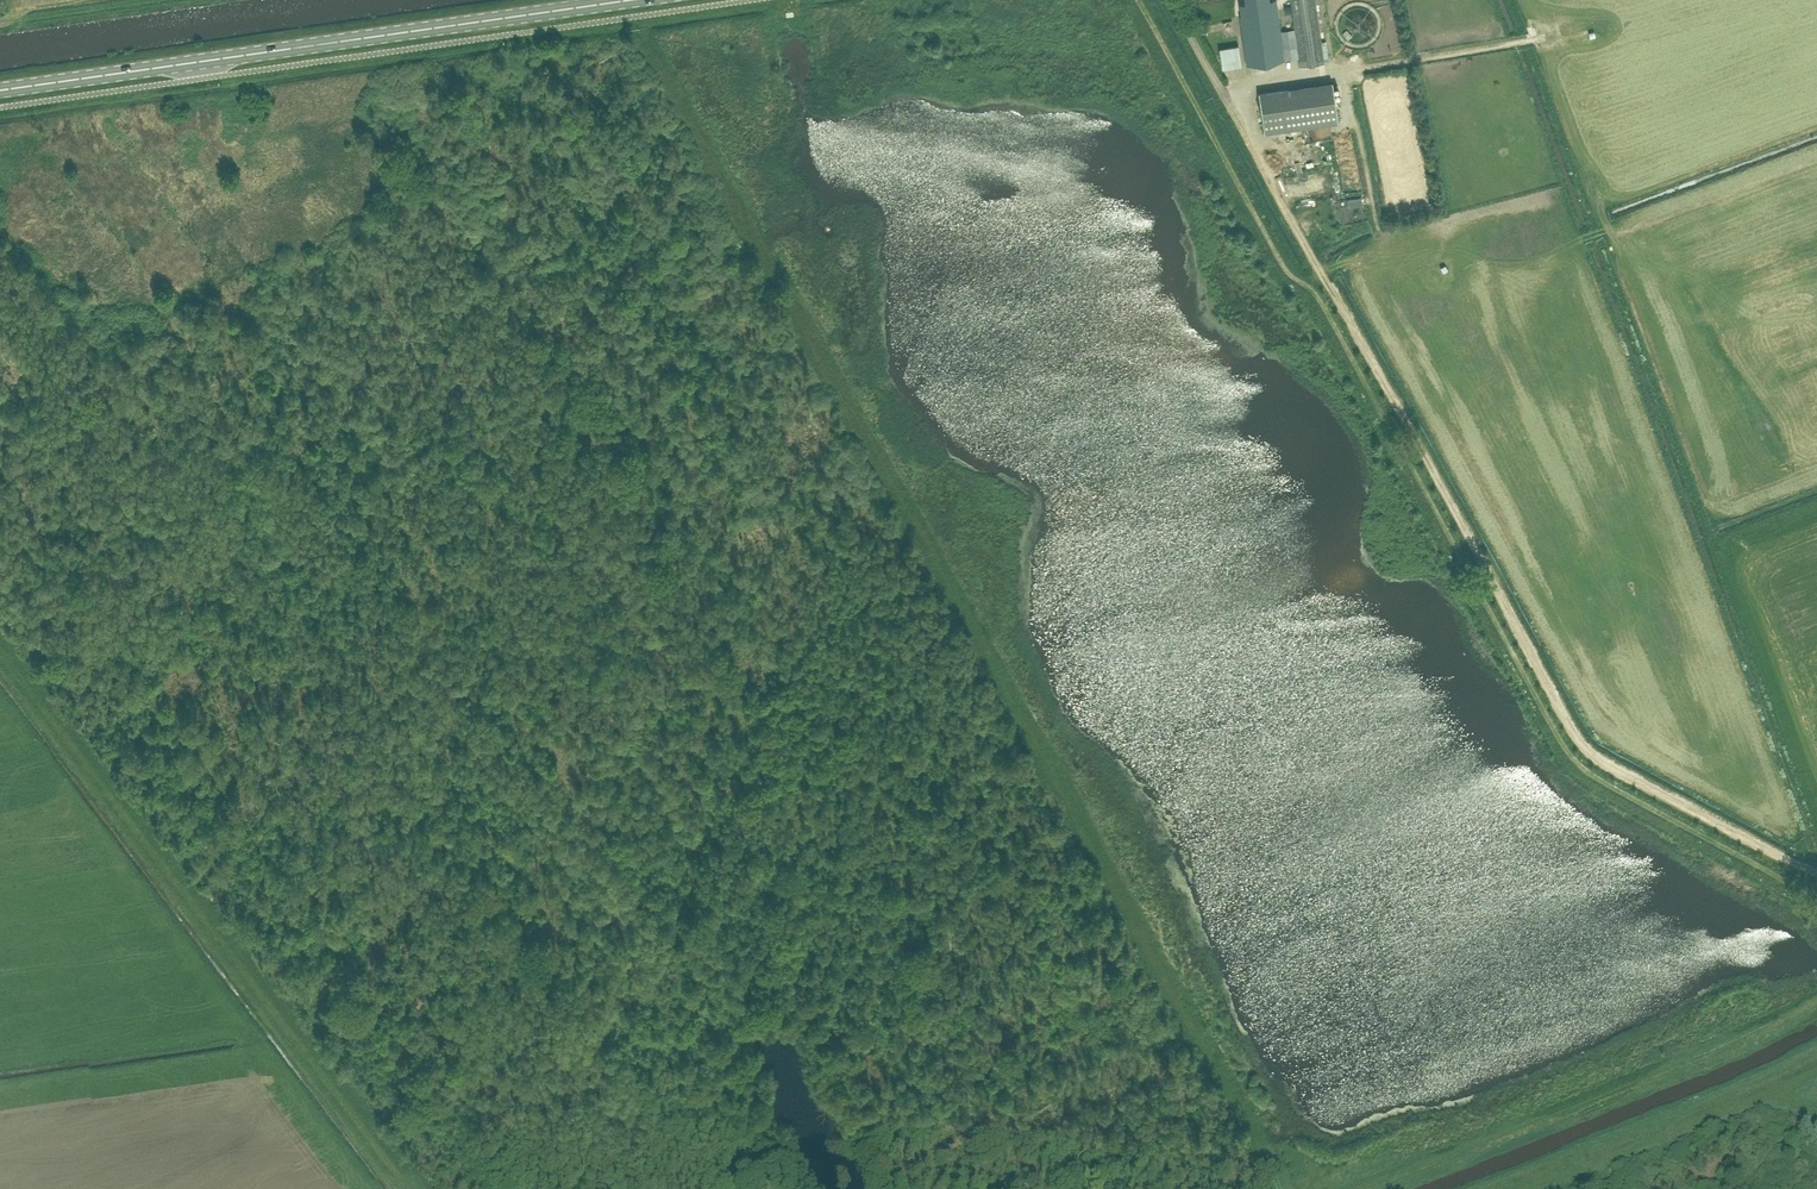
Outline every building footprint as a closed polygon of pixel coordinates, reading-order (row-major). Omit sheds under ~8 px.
[(1283,59),(1275,0),(1244,0),(1245,2),(1240,3),(1241,14),(1240,15),(1246,64),(1283,59)] [(1323,63),(1314,0),(1290,0),(1299,67),(1323,63)] [(1337,122),(1332,86),(1258,96),(1264,133),(1337,122)] [(1283,154),(1277,156),(1280,169),(1286,167),(1283,154)] [(1310,167),(1326,163),(1325,158),(1309,162),(1310,167)]
